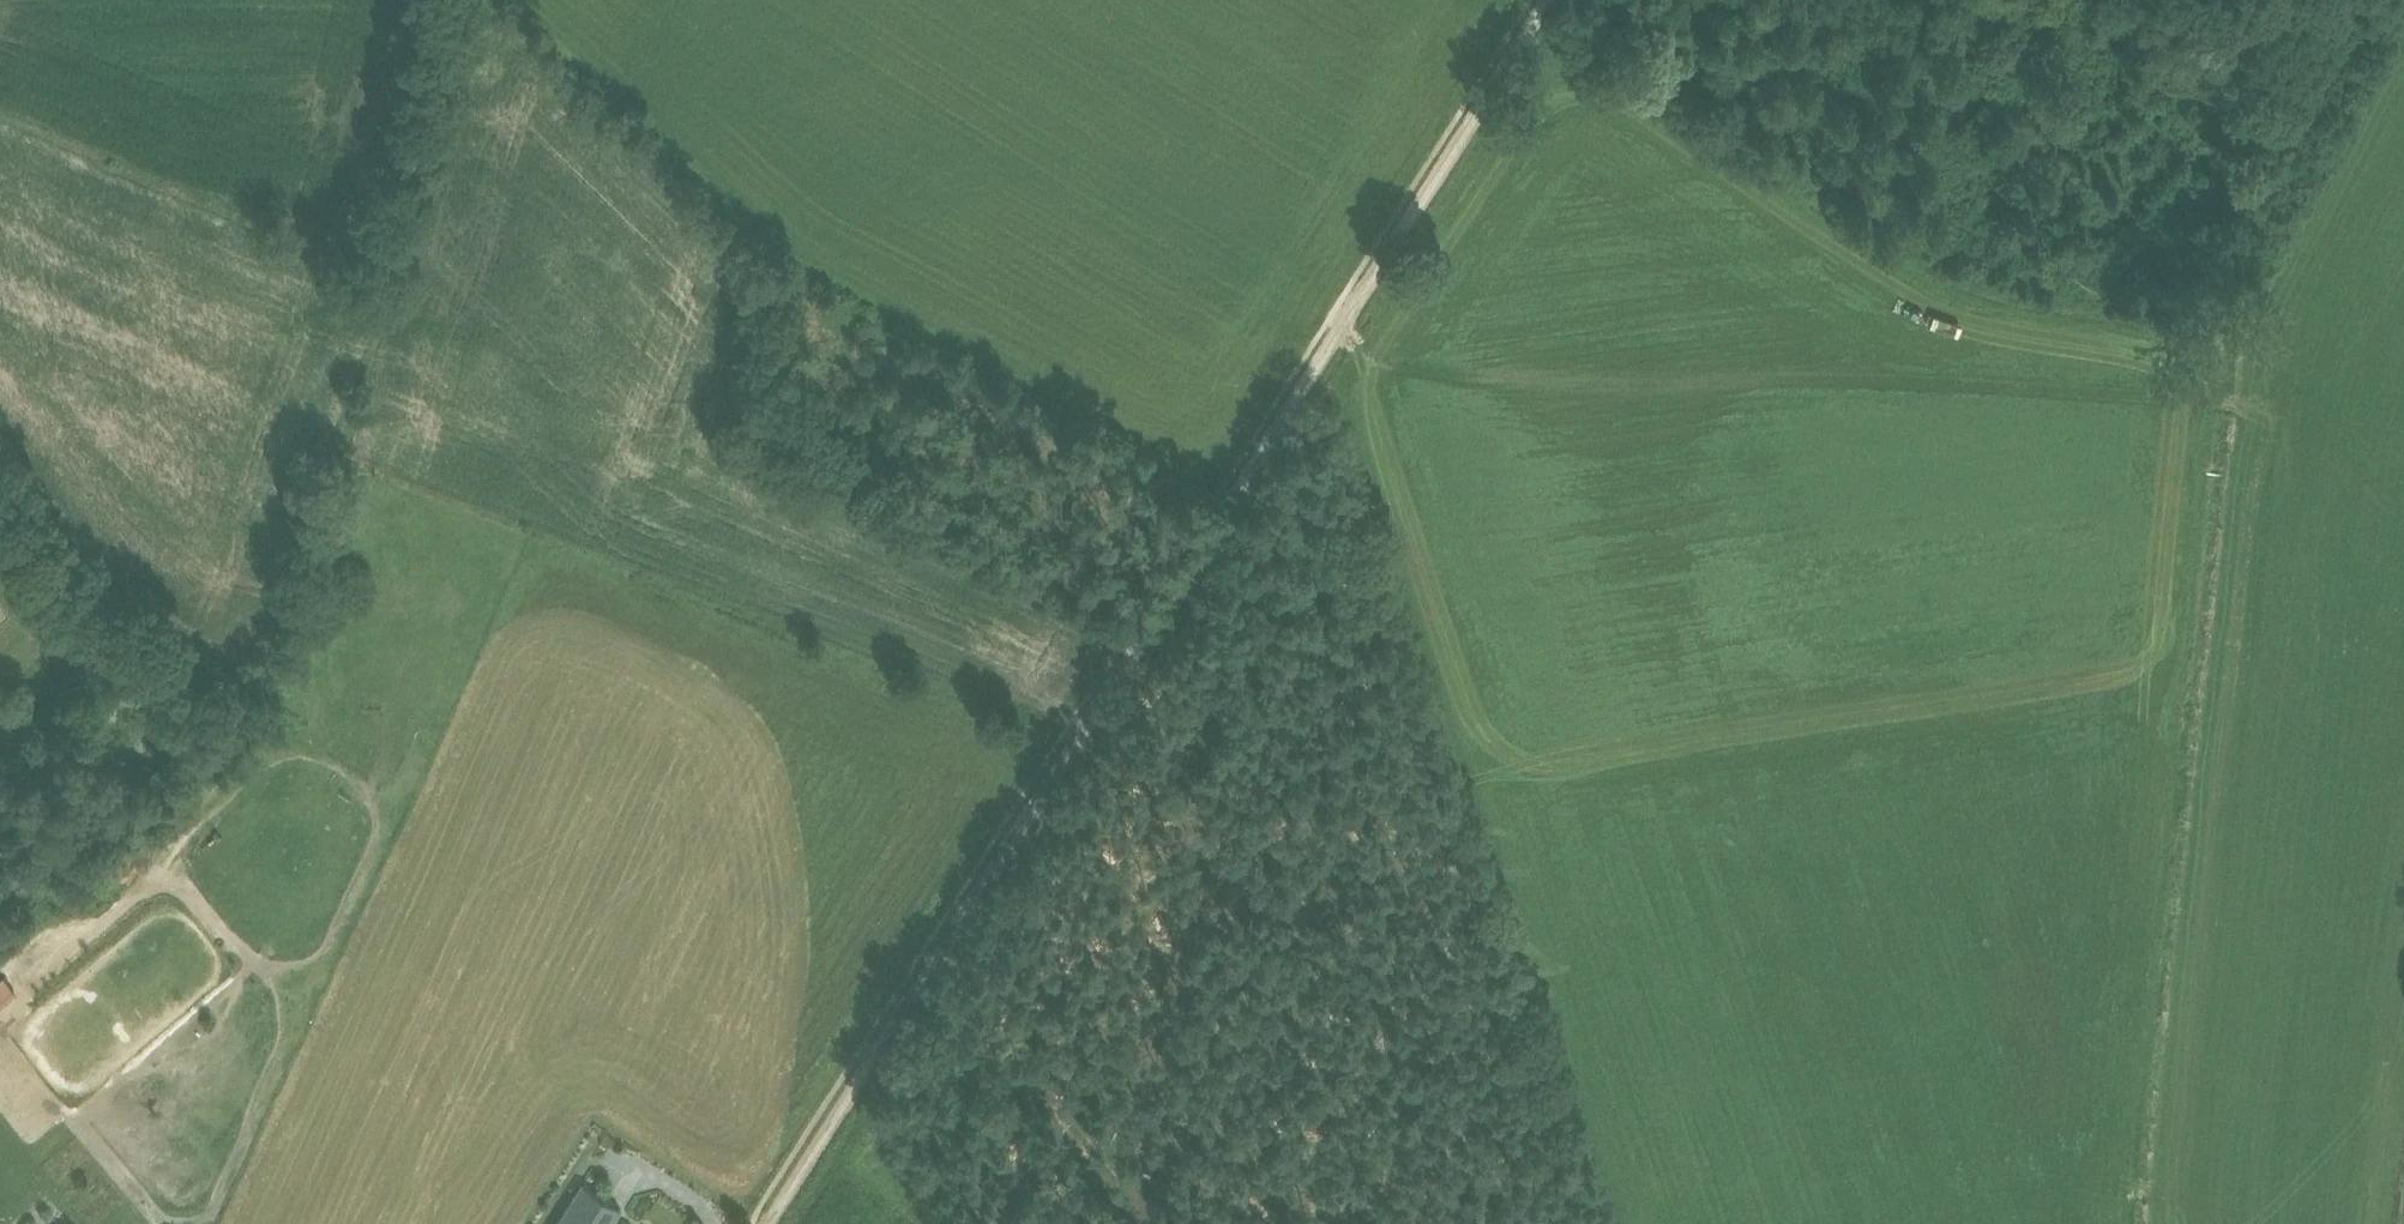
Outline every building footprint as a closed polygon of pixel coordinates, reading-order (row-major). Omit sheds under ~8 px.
[(621,1208),(581,1183),(556,1223),(611,1223),(621,1208)]
